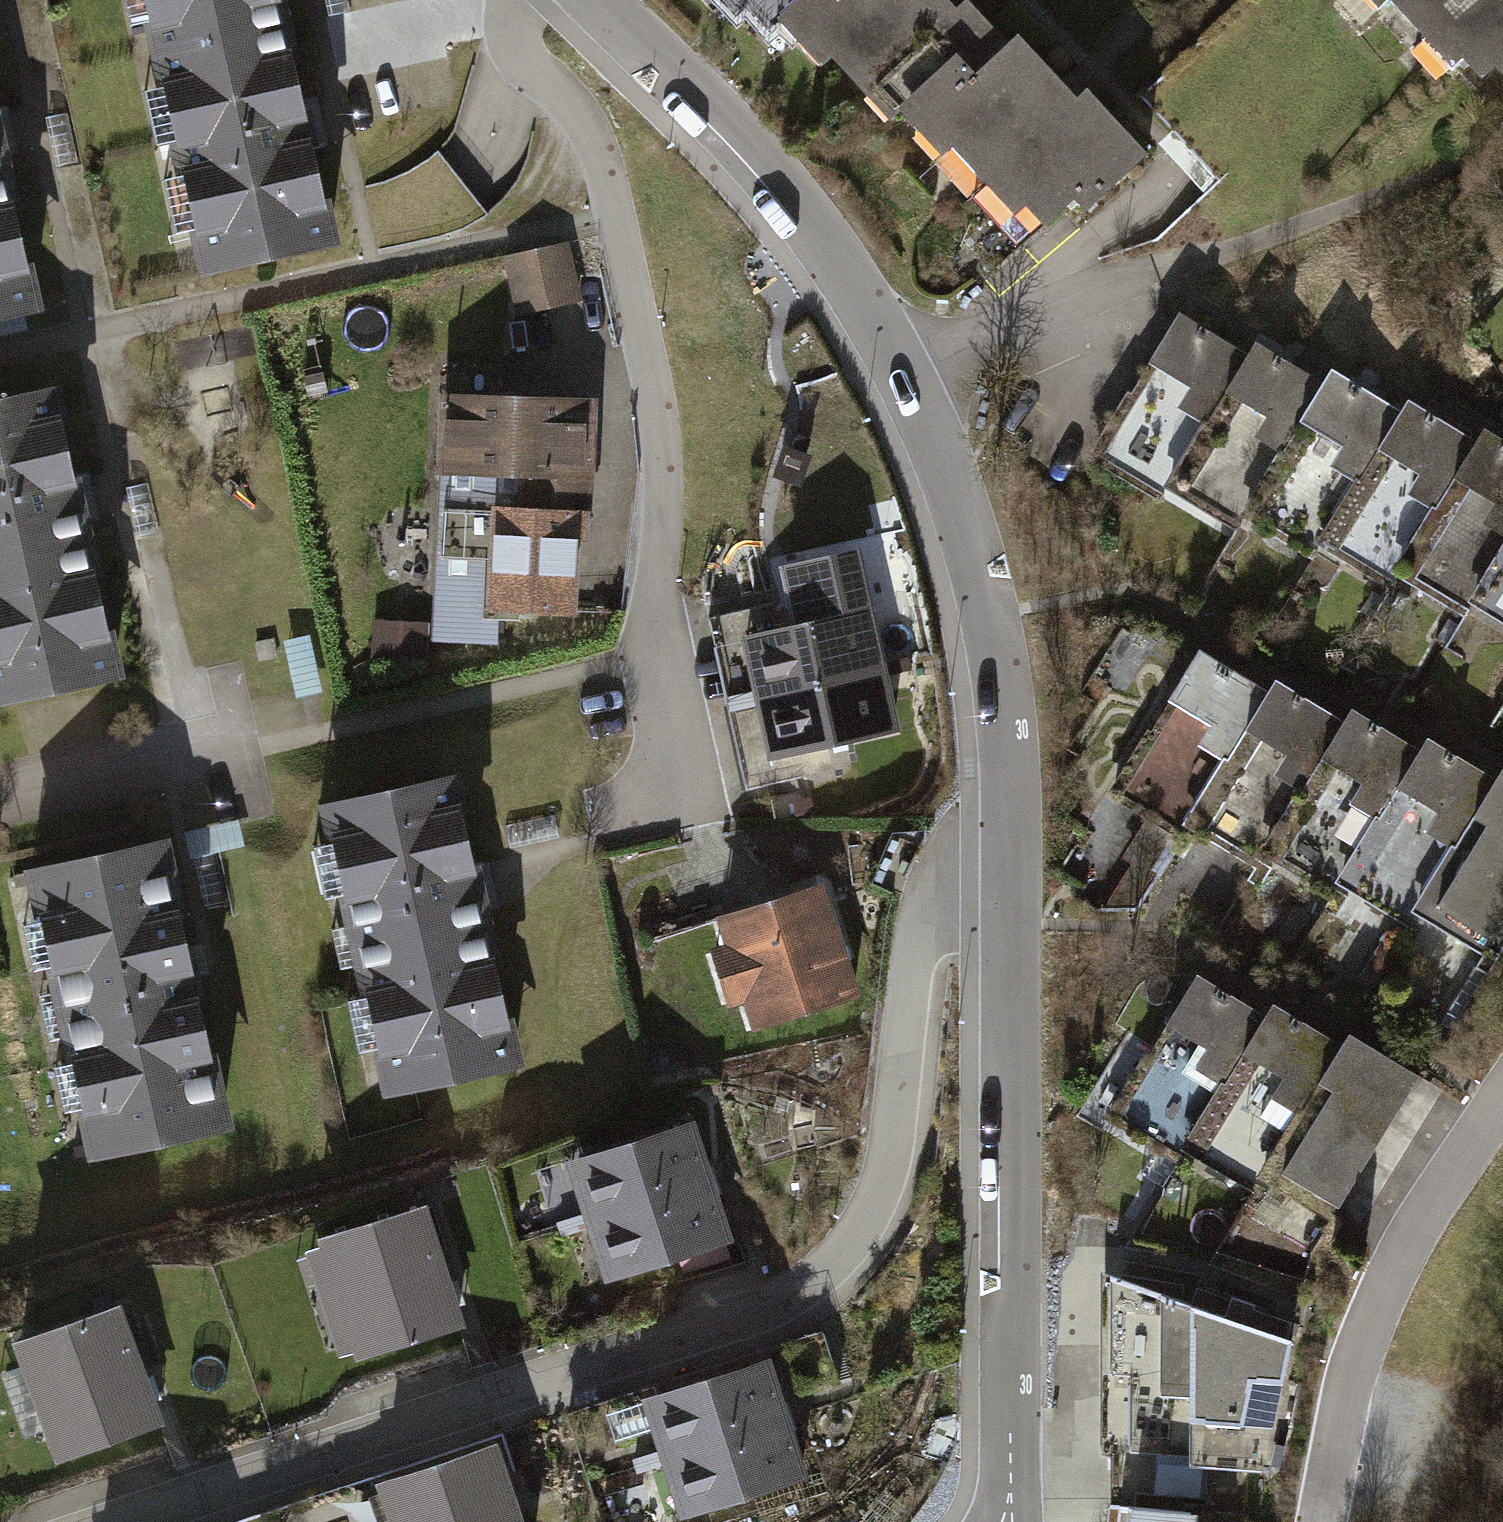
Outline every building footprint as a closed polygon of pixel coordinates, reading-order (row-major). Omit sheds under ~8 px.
[(144,53),(290,23),(285,0),(133,0),(144,53)] [(788,55),(853,0),(711,0),(735,29),(753,14),(788,55)] [(934,149),(947,138),(1041,59),(1018,33),(1003,46),(964,0),(946,15),(933,0),(853,0),(788,55),(806,77),(822,64),(878,129),(901,110),(934,149)] [(1482,78),(1502,60),(1502,0),(1412,0),(1482,78)] [(144,53),(189,269),(335,239),(290,23),(144,53)] [(1079,104),(1041,59),(947,138),(1032,239),(1067,210),(1077,221),(1149,161),(1092,93),(1079,104)] [(45,296),(0,98),(0,307),(45,296)] [(582,246),(495,266),(508,324),(595,304),(582,246)] [(1234,511),(1311,399),(1180,311),(1146,363),(1189,392),(1174,414),(1201,432),(1160,492),(1220,533),(1234,511)] [(452,379),(430,630),(561,642),(583,390),(452,379)] [(1316,535),(1390,427),(1323,382),(1311,399),(1234,511),(1301,557),(1316,535)] [(0,401),(0,702),(127,679),(74,388),(0,401)] [(1399,564),(1474,454),(1403,406),(1390,427),(1316,535),(1386,583),(1399,564)] [(1502,541),(1502,455),(1482,441),(1474,454),(1399,564),(1460,605),(1472,588),(1502,541)] [(1472,588),(1502,609),(1502,541),(1472,588)] [(713,619),(731,702),(893,668),(881,613),(819,626),(813,598),(713,619)] [(421,630),(371,626),(368,671),(418,674),(421,630)] [(315,638),(287,644),(299,700),(327,693),(315,638)] [(1194,817),(1265,706),(1197,663),(1112,795),(1180,838),(1194,817)] [(731,702),(750,791),(847,770),(842,748),(907,734),(893,668),(731,702)] [(1277,843),(1349,731),(1278,686),(1265,706),(1194,817),(1265,862),(1277,843)] [(1351,865),(1419,758),(1358,718),(1349,731),(1277,843),(1339,883),(1351,865)] [(1432,888),(1499,783),(1431,739),(1419,758),(1351,865),(1419,908),(1432,888)] [(454,764),(314,793),(385,1089),(520,1061),(454,764)] [(1502,932),(1502,777),(1499,783),(1432,888),(1502,933),(1502,932)] [(163,827),(19,856),(77,1161),(229,1124),(163,827)] [(823,874),(714,905),(723,935),(709,941),(726,1002),(743,998),(751,1023),(859,990),(823,874)] [(1192,1131),(1263,1021),(1195,978),(1110,1110),(1178,1153),(1192,1131)] [(1276,1158),(1347,1046),(1276,1000),(1263,1021),(1192,1131),(1263,1177),(1276,1158)] [(1349,1205),(1429,1079),(1356,1033),(1347,1046),(1276,1158),(1349,1205)] [(699,1116),(565,1151),(584,1221),(718,1185),(699,1116)] [(718,1185),(584,1221),(604,1295),(738,1259),(718,1185)] [(458,1315),(418,1191),(293,1231),(333,1356),(458,1315)] [(1181,1283),(1112,1270),(1113,1366),(1128,1368),(1129,1448),(1188,1455),(1188,1462),(1262,1470),(1290,1338),(1249,1321),(1255,1305),(1197,1284),(1192,1298),(1182,1295),(1181,1283)] [(114,1288),(3,1325),(45,1450),(156,1413),(114,1288)] [(779,1368),(647,1409),(668,1478),(800,1437),(779,1368)] [(365,1471),(382,1521),(517,1521),(486,1430),(365,1471)] [(668,1478),(682,1521),(786,1521),(823,1510),(800,1437),(668,1478)] [(1189,1512),(1124,1502),(1121,1521),(1187,1521),(1189,1512)]
